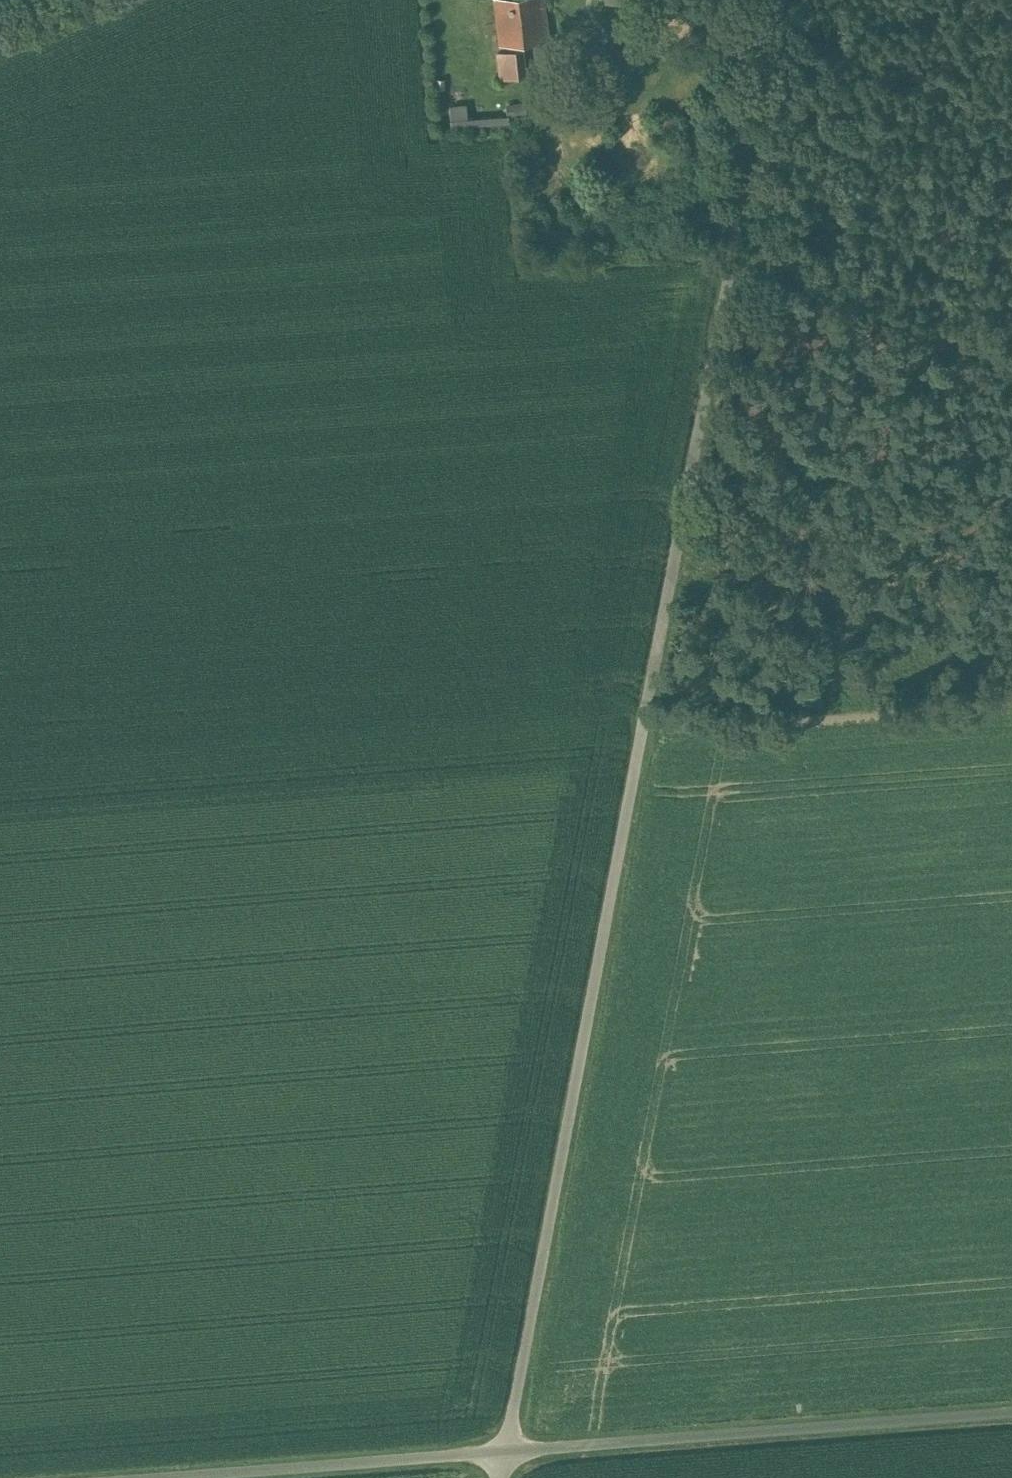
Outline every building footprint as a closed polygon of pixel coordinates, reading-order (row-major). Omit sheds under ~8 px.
[(542,0),(494,0),(499,44),(546,38),(542,0)] [(519,55),(498,58),(500,76),(521,73),(519,55)]
